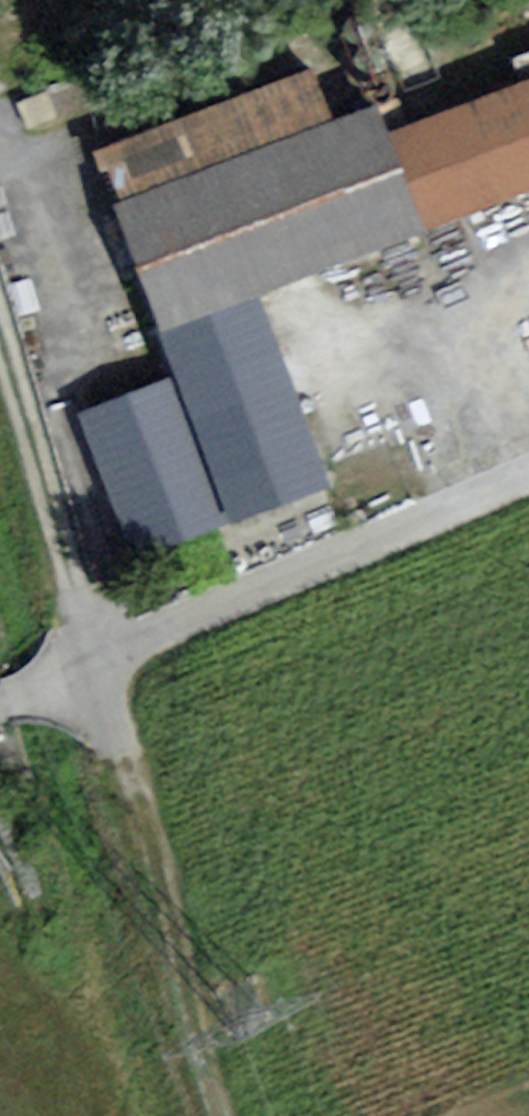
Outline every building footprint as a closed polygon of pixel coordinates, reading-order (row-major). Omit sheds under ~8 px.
[(528,199),(528,70),(147,208),(188,322),(528,199)] [(273,355),(120,418),(172,543),(325,480),(273,355)]
